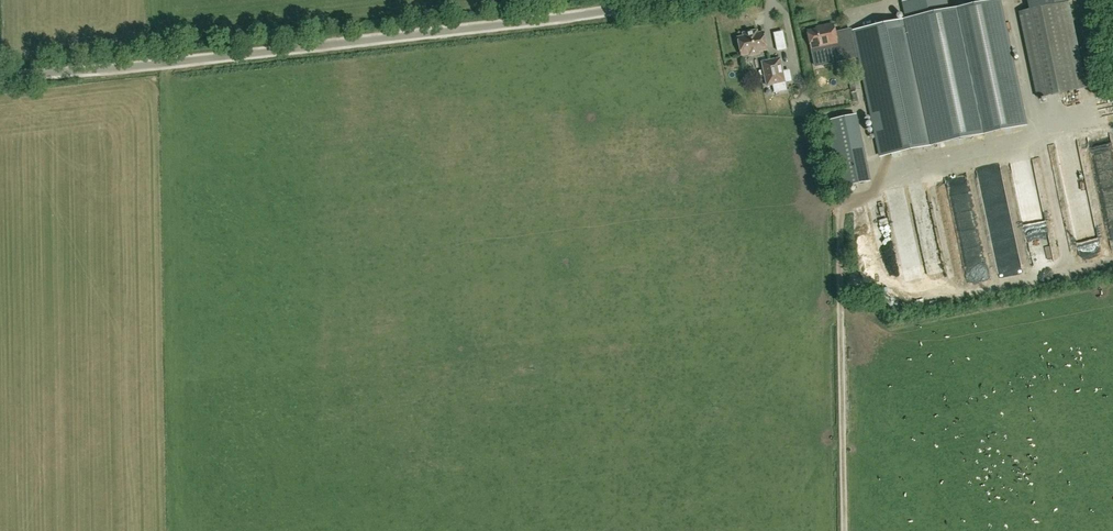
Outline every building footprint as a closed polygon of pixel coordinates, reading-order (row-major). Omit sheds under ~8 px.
[(854,31),(881,156),(1026,125),(999,0),(950,11),(948,0),(906,0),(902,1),(906,20),(854,31)] [(1041,8),(1019,12),(1037,98),(1080,89),(1062,3),(1078,0),(1039,0),(1041,8)] [(812,49),(827,46),(831,64),(857,58),(851,30),(835,33),(833,25),(823,27),(824,29),(808,32),(812,49)] [(738,38),(742,56),(749,54),(752,56),(758,54),(759,52),(767,50),(764,33),(758,34),(757,31),(743,34),(744,37),(738,38)] [(786,49),(782,31),(774,33),(777,51),(786,49)] [(780,59),(762,63),(767,86),(786,82),(780,59)] [(870,181),(856,116),(826,122),(841,188),(870,181)] [(1034,138),(1036,176),(1053,175),(1051,137),(1034,138)] [(955,191),(969,190),(969,176),(954,177),(955,191)] [(934,186),(939,217),(950,215),(945,184),(934,186)] [(992,219),(1009,216),(1003,185),(996,186),(999,199),(988,201),(992,219)] [(1068,193),(1079,257),(1099,253),(1091,203),(1089,204),(1087,190),(1068,193)]
